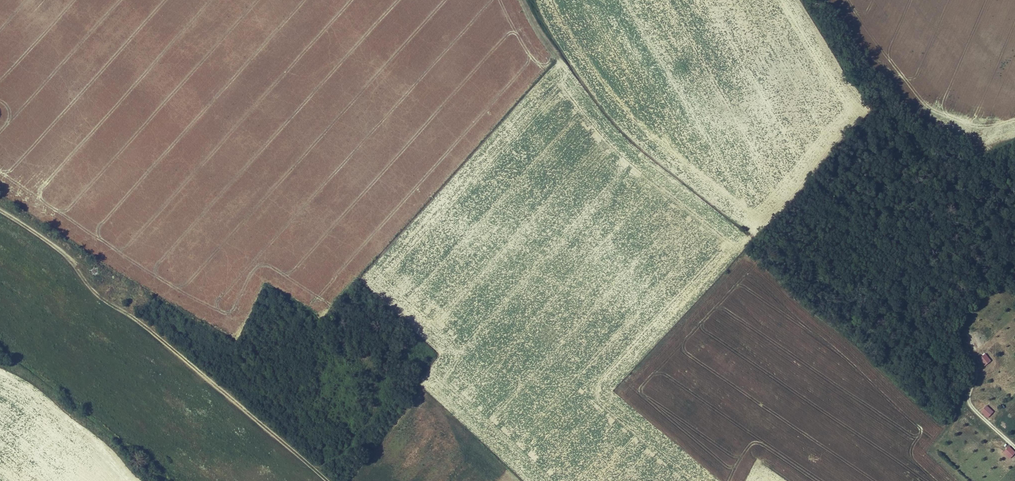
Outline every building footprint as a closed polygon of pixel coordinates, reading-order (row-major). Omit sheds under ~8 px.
[(978,353),(984,347),(977,340),(971,347),(978,353)] [(1003,426),(1010,432),(1014,427),(1014,425),(1009,419),(1003,426)] [(988,426),(982,432),(989,439),(995,433),(988,426)]
